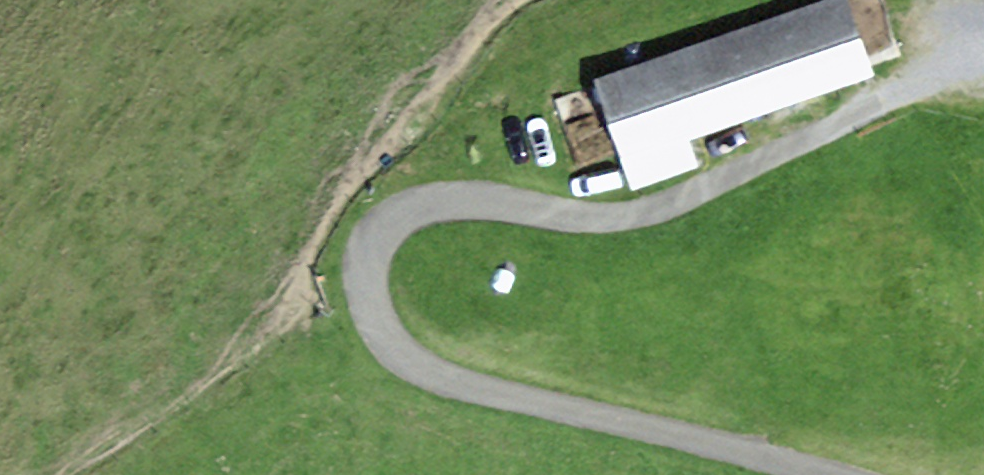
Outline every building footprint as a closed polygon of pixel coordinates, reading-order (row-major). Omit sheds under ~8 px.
[(855,2),(601,84),(638,199),(709,176),(699,146),(883,86),(855,2)]
